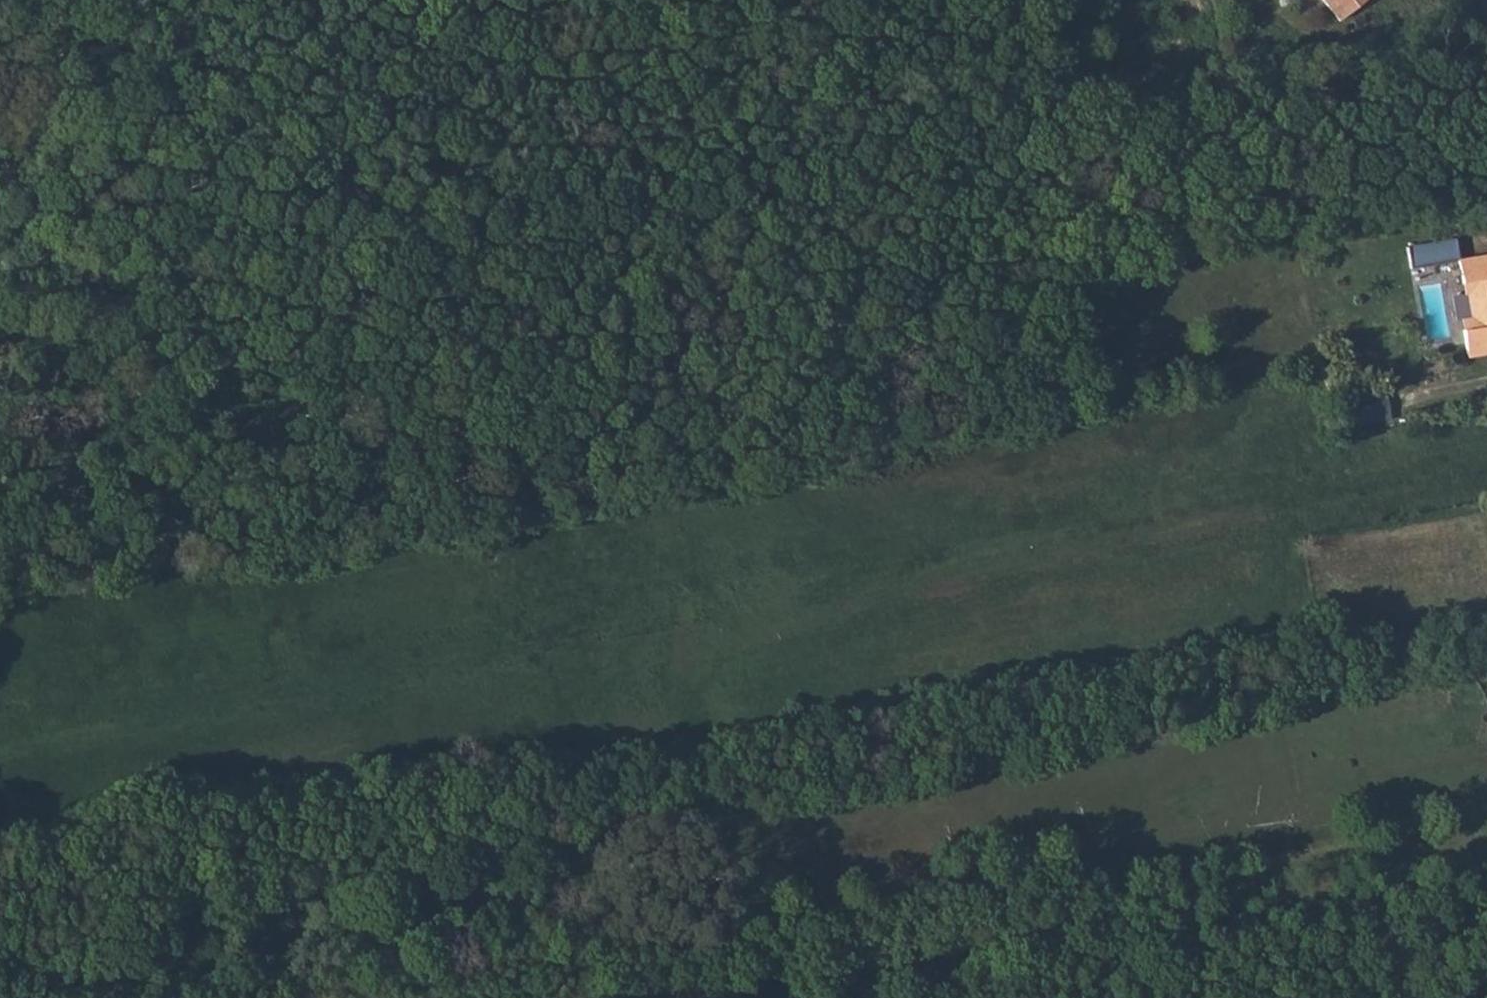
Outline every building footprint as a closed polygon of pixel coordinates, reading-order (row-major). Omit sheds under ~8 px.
[(1336,25),(1361,7),(1369,0),(1314,0),(1336,25)] [(1398,278),(1444,269),(1439,247),(1394,256),(1398,278)] [(1455,365),(1486,358),(1486,260),(1444,269),(1449,293),(1459,290),(1468,334),(1450,338),(1455,365)] [(1478,690),(1486,727),(1486,688),(1478,690)]
